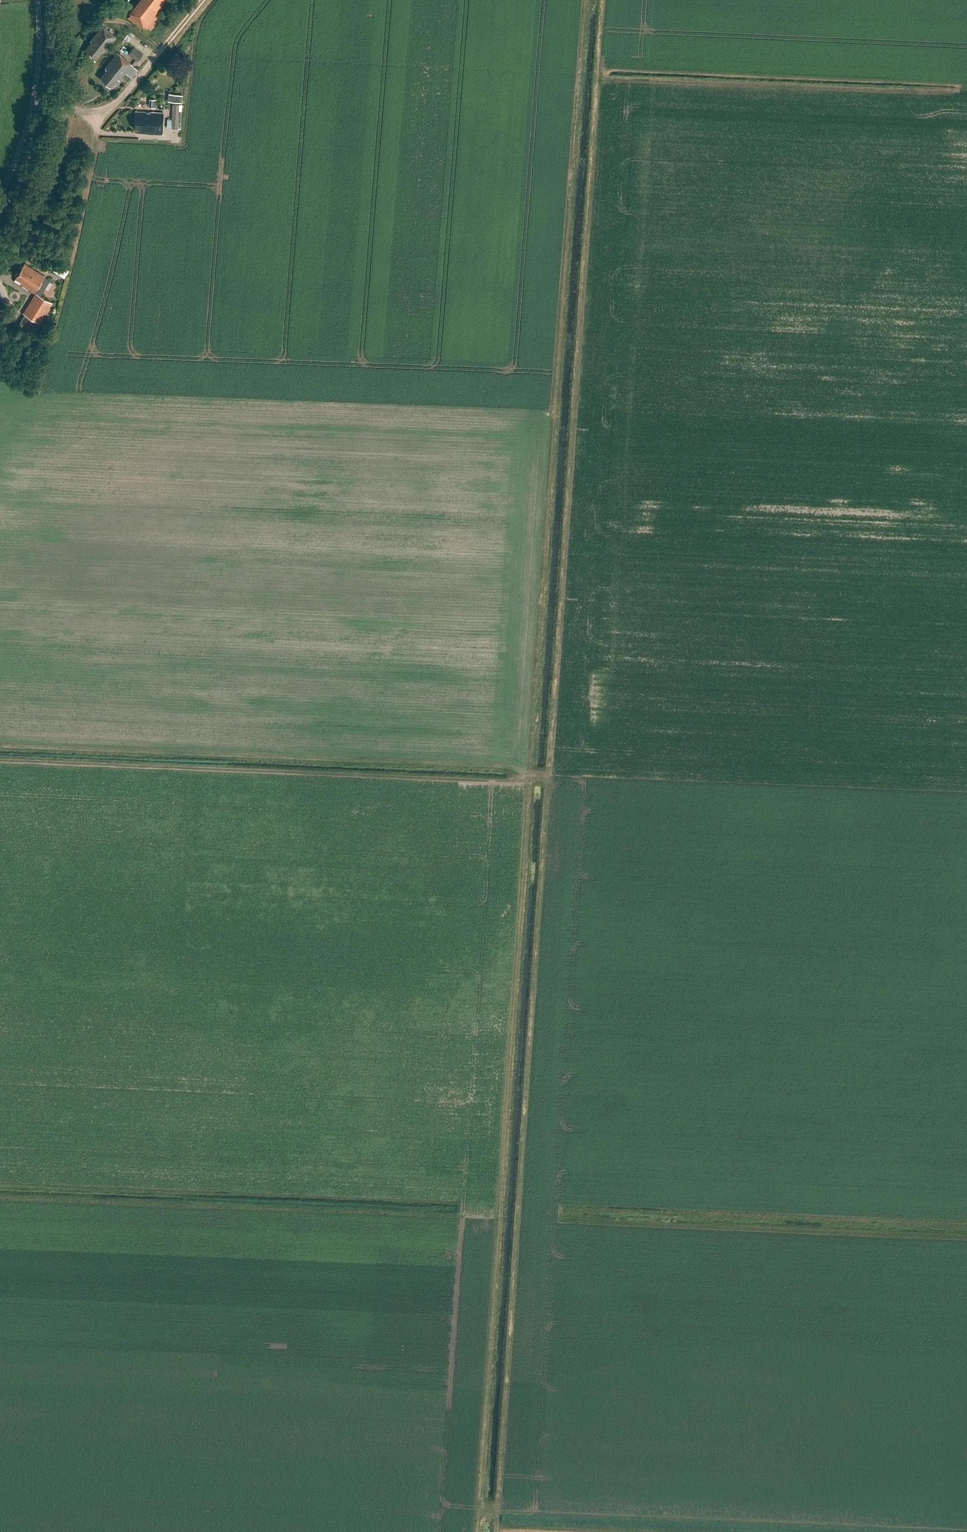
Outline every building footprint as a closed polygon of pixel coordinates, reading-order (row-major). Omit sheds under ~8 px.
[(128,17),(148,34),(157,22),(155,21),(172,0),(141,0),(128,17)] [(92,40),(83,50),(95,59),(102,50),(104,51),(115,36),(101,25),(90,39),(92,40)] [(143,54),(133,46),(128,53),(137,61),(143,54)] [(103,69),(106,71),(99,79),(110,87),(116,79),(119,81),(131,66),(116,54),(103,69)] [(182,102),(183,94),(168,93),(167,101),(182,102)] [(182,105),(172,104),(171,128),(180,129),(182,105)] [(134,128),(138,129),(138,133),(162,134),(163,114),(135,113),(134,128)] [(64,277),(68,270),(58,263),(53,270),(64,277)] [(24,282),(23,284),(35,291),(40,283),(46,287),(50,281),(44,277),(45,276),(24,264),(16,277),(24,282)] [(35,293),(23,313),(40,324),(53,303),(35,293)]
